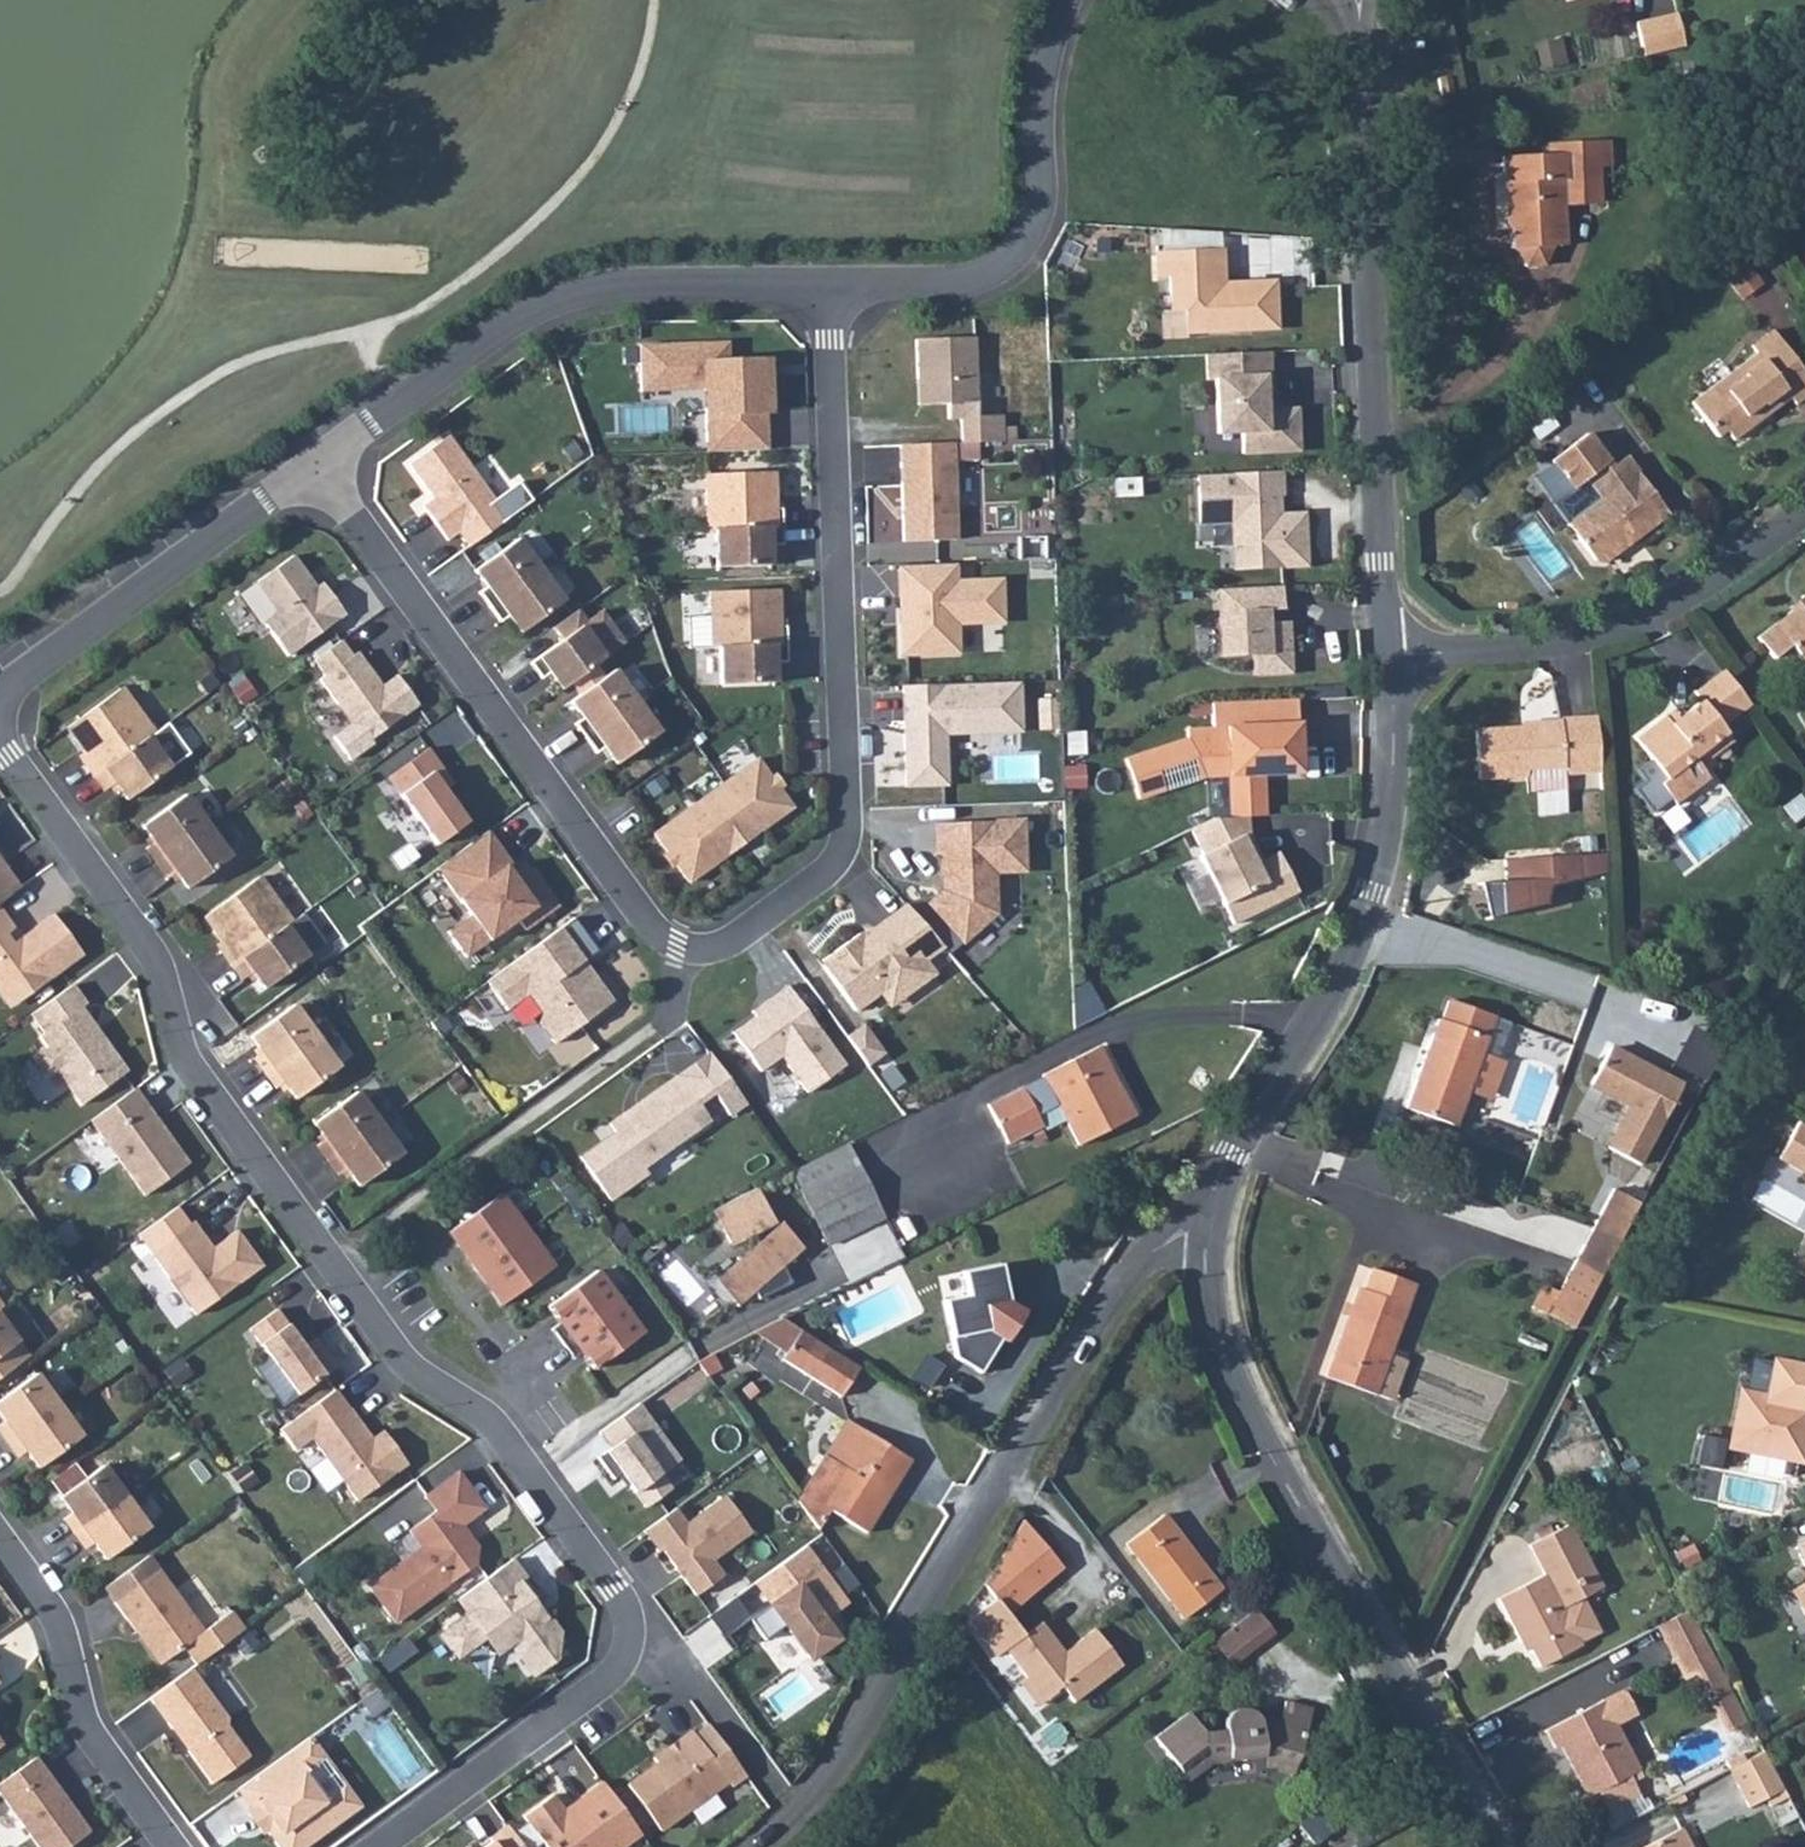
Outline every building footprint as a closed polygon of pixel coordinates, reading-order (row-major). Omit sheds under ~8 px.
[(1635,25),(1643,55),(1687,45),(1678,14),(1635,25)] [(1450,79),(1439,81),(1442,98),(1454,96),(1450,79)] [(1608,140),(1596,142),(1597,167),(1610,166),(1608,140)] [(1597,167),(1596,142),(1556,144),(1557,155),(1501,157),(1502,173),(1506,174),(1508,246),(1510,246),(1520,261),(1539,260),(1549,246),(1562,245),(1561,199),(1559,178),(1598,178),(1597,167)] [(1559,178),(1561,199),(1599,199),(1598,178),(1559,178)] [(1202,229),(1162,229),(1162,246),(1202,247),(1202,229)] [(1225,248),(1161,251),(1162,275),(1168,274),(1170,309),(1184,308),(1185,331),(1239,329),(1238,322),(1249,321),(1249,328),(1275,327),(1273,280),(1244,282),(1239,286),(1227,286),(1225,248)] [(1751,347),(1757,355),(1762,362),(1784,345),(1774,331),(1751,347)] [(977,417),(974,338),(916,340),(917,379),(922,379),(923,405),(948,404),(948,419),(961,419),(961,443),(1003,441),(1002,416),(977,417)] [(640,344),(642,391),(704,389),(706,452),(768,450),(766,412),(769,411),(767,360),(729,361),(728,341),(640,344)] [(1757,355),(1692,405),(1719,440),(1727,434),(1733,442),(1790,399),(1795,407),(1804,399),(1804,373),(1784,345),(1762,362),(1757,355)] [(1269,376),(1268,351),(1205,354),(1206,380),(1214,379),(1217,435),(1241,434),(1241,453),(1298,450),(1296,408),(1271,410),(1265,410),(1263,376),(1269,376)] [(447,435),(408,464),(433,498),(422,506),(446,540),(462,528),(473,542),(532,500),(517,480),(493,498),(447,435)] [(1586,437),(1549,465),(1561,480),(1541,494),(1593,564),(1606,568),(1623,552),(1624,543),(1634,536),(1638,540),(1667,515),(1625,459),(1611,471),(1586,437)] [(978,460),(977,442),(953,443),(954,461),(978,460)] [(953,443),(899,445),(902,541),(957,539),(953,443)] [(1281,496),(1281,471),(1196,475),(1199,522),(1231,521),(1232,546),(1239,546),(1240,568),(1304,565),(1301,514),(1283,515),(1275,515),(1274,496),(1281,496)] [(704,474),(706,530),(714,529),(781,526),(781,508),(775,508),(773,472),(704,474)] [(1283,515),(1281,496),(1274,496),(1275,515),(1283,515)] [(782,544),(781,526),(714,529),(716,567),(770,565),(769,545),(782,544)] [(462,528),(457,531),(468,546),(473,542),(462,528)] [(478,592),(488,607),(539,570),(517,538),(473,570),(485,586),(478,592)] [(1239,546),(1232,546),(1233,568),(1240,568),(1239,546)] [(262,621),(287,655),(344,614),(321,582),(315,586),(292,555),(254,582),(275,612),(262,621)] [(539,570),(488,607),(499,622),(507,616),(519,632),(562,601),(539,570)] [(955,570),(899,572),(901,659),(964,657),(963,630),(1005,629),(1003,583),(956,584),(955,570)] [(1282,610),(1280,585),(1216,589),(1219,657),(1251,655),(1252,676),(1290,674),(1288,621),(1268,622),(1267,610),(1282,610)] [(778,589),(708,591),(709,617),(688,618),(689,648),(719,647),(785,644),(785,626),(779,626),(778,589)] [(1791,612),(1794,616),(1803,609),(1804,604),(1804,598),(1804,597),(1788,607),(1791,612)] [(1791,612),(1757,637),(1772,659),(1790,646),(1802,664),(1804,662),(1804,604),(1803,609),(1794,616),(1791,612)] [(580,626),(529,663),(540,678),(548,672),(560,689),(603,657),(580,626)] [(339,640),(313,659),(325,677),(320,681),(339,707),(342,705),(368,740),(417,705),(396,675),(377,689),(365,673),(369,670),(356,652),(350,656),(339,640)] [(786,662),(785,644),(719,647),(721,685),(774,683),(773,662),(786,662)] [(594,664),(570,682),(579,694),(603,676),(594,664)] [(1722,726),(1751,705),(1725,669),(1694,692),(1701,702),(1681,717),(1672,723),(1667,716),(1635,739),(1651,761),(1637,771),(1645,783),(1635,791),(1651,813),(1671,798),(1674,802),(1709,776),(1701,764),(1733,741),(1722,726)] [(573,723),(584,738),(635,701),(612,670),(603,676),(579,694),(569,701),(581,717),(573,723)] [(1023,681),(902,687),(907,788),(949,786),(947,739),(1025,734),(1023,681)] [(121,687),(65,727),(87,758),(82,761),(93,776),(147,736),(154,732),(121,687)] [(1202,728),(1290,724),(1289,700),(1201,704),(1202,728)] [(635,701),(584,738),(595,753),(603,747),(615,764),(658,733),(635,701)] [(1675,710),(1667,716),(1672,723),(1681,717),(1675,710)] [(1566,773),(1603,770),(1599,717),(1535,723),(1529,727),(1476,731),(1480,778),(1528,774),(1528,769),(1565,765),(1566,773)] [(1228,818),(1264,816),(1262,774),(1292,774),(1290,724),(1202,728),(1174,729),(1174,743),(1122,769),(1143,807),(1202,776),(1226,775),(1228,818)] [(147,736),(93,776),(104,791),(114,783),(126,799),(170,767),(147,736)] [(427,747),(387,777),(435,844),(467,822),(443,789),(452,783),(427,747)] [(756,759),(653,833),(688,882),(791,807),(777,787),(770,778),(756,759)] [(775,775),(770,778),(777,787),(782,784),(775,775)] [(156,862),(207,825),(184,793),(141,825),(153,841),(145,847),(156,862)] [(1245,817),(1211,819),(1189,829),(1201,854),(1198,856),(1232,924),(1296,892),(1276,852),(1254,863),(1242,839),(1248,836),(1245,817)] [(928,903),(962,941),(994,912),(993,871),(1023,870),(1021,820),(934,823),(935,853),(941,853),(941,873),(947,873),(948,885),(928,903)] [(186,888),(230,856),(207,825),(156,862),(167,877),(174,871),(186,888)] [(492,826),(440,860),(474,912),(450,927),(464,949),(516,915),(527,933),(563,909),(533,864),(522,871),(492,826)] [(667,853),(663,856),(669,866),(674,862),(667,853)] [(1610,856),(1506,862),(1508,883),(1482,885),(1490,918),(1555,905),(1559,886),(1610,876),(1610,856)] [(19,887),(0,861),(0,900),(19,887)] [(258,876),(203,916),(225,947),(220,950),(231,965),(285,925),(291,921),(258,876)] [(932,973),(923,960),(942,946),(905,905),(861,937),(858,934),(821,960),(824,964),(821,966),(854,1011),(879,992),(889,1005),(903,995),(932,973)] [(6,1001),(15,1002),(81,954),(51,914),(11,943),(4,933),(13,927),(0,909),(0,992),(6,1001)] [(573,917),(485,981),(506,1009),(527,994),(541,1012),(540,1023),(554,1043),(612,1000),(583,960),(597,950),(573,917)] [(285,925),(231,965),(241,979),(252,972),(264,987),(307,956),(285,925)] [(792,978),(750,1007),(756,1015),(735,1029),(764,1070),(781,1058),(806,1095),(852,1064),(792,978)] [(71,983),(30,1014),(43,1032),(38,1035),(45,1046),(31,1056),(47,1078),(57,1071),(80,1104),(127,1070),(80,1006),(85,1003),(71,983)] [(1482,1054),(1497,1060),(1510,1023),(1450,1001),(1443,1020),(1438,1019),(1408,1108),(1457,1126),(1469,1091),(1482,1054)] [(264,1072),(315,1035),(292,1004),(249,1035),(261,1052),(253,1057),(264,1072)] [(295,1098),(338,1066),(315,1035),(264,1072),(275,1087),(283,1081),(295,1098)] [(1133,1116),(1098,1047),(1042,1075),(1043,1079),(989,1106),(1007,1143),(1042,1126),(1036,1116),(1058,1105),(1078,1144),(1133,1116)] [(1502,1062),(1497,1060),(1482,1054),(1469,1091),(1490,1099),(1502,1062)] [(1600,1155),(1637,1176),(1680,1097),(1609,1058),(1589,1094),(1624,1113),(1600,1155)] [(642,1166),(685,1135),(676,1123),(699,1106),(675,1073),(609,1122),(615,1131),(580,1156),(610,1198),(646,1172),(642,1166)] [(134,1088),(90,1119),(144,1194),(188,1162),(134,1088)] [(327,1159),(379,1122),(356,1091),(312,1122),(324,1139),(317,1144),(327,1159)] [(685,1135),(708,1118),(699,1106),(676,1123),(685,1135)] [(1785,1113),(1763,1152),(1804,1177),(1804,1124),(1785,1113)] [(358,1185),(401,1153),(379,1122),(327,1159),(338,1174),(346,1168),(358,1185)] [(820,1228),(876,1201),(848,1143),(792,1172),(820,1228)] [(773,1222),(757,1188),(713,1210),(730,1243),(753,1232),(756,1240),(715,1276),(736,1300),(752,1287),(756,1295),(789,1279),(780,1262),(801,1244),(779,1220),(767,1231),(765,1226),(773,1222)] [(504,1194),(450,1232),(475,1268),(529,1229),(504,1194)] [(883,1217),(876,1201),(820,1228),(827,1244),(883,1217)] [(1628,1220),(1602,1207),(1547,1314),(1572,1328),(1628,1220)] [(149,1252),(195,1314),(262,1265),(236,1229),(212,1247),(192,1220),(149,1252)] [(529,1229),(475,1268),(500,1303),(555,1264),(529,1229)] [(601,1269),(548,1307),(593,1370),(646,1332),(601,1269)] [(1366,1290),(1359,1288),(1327,1376),(1374,1393),(1414,1284),(1373,1269),(1366,1290)] [(1006,1270),(968,1276),(972,1299),(946,1304),(958,1360),(984,1377),(1004,1344),(1010,1348),(1028,1318),(1015,1309),(1006,1270)] [(306,1344),(278,1307),(249,1328),(297,1394),(336,1366),(315,1337),(306,1344)] [(17,1342),(0,1318),(0,1354),(17,1342)] [(836,1353),(782,1319),(756,1331),(790,1356),(787,1360),(818,1381),(836,1353)] [(846,1398),(863,1371),(864,1370),(836,1353),(818,1381),(846,1398)] [(1772,1359),(1752,1355),(1745,1390),(1741,1389),(1732,1442),(1804,1456),(1804,1455),(1804,1366),(1772,1359)] [(670,1406),(710,1382),(700,1364),(660,1388),(670,1406)] [(7,1441),(57,1404),(35,1373),(0,1398),(0,1416),(4,1421),(0,1423),(0,1432),(7,1441)] [(311,1439),(357,1500),(407,1463),(382,1429),(371,1438),(337,1390),(281,1427),(295,1448),(311,1439)] [(640,1401),(598,1431),(610,1448),(598,1456),(613,1477),(622,1471),(646,1506),(671,1488),(661,1473),(681,1459),(640,1401)] [(57,1404),(7,1441),(18,1456),(25,1451),(37,1467),(80,1436),(57,1404)] [(849,1467),(824,1503),(864,1530),(912,1459),(852,1420),(829,1453),(849,1467)] [(798,1499),(813,1520),(824,1503),(849,1467),(829,1453),(798,1499)] [(63,1518),(74,1533),(127,1494),(104,1463),(62,1494),(74,1511),(63,1518)] [(484,1508),(458,1471),(423,1496),(434,1511),(408,1530),(420,1547),(366,1586),(393,1622),(474,1564),(477,1547),(461,1525),(484,1508)] [(676,1506),(644,1529),(659,1550),(663,1547),(696,1593),(723,1573),(712,1558),(751,1530),(725,1493),(686,1521),(676,1506)] [(127,1494),(74,1533),(84,1548),(95,1540),(107,1557),(150,1526),(127,1494)] [(1163,1516),(1127,1544),(1185,1618),(1222,1591),(1163,1516)] [(1033,1638),(1030,1631),(1021,1636),(1003,1610),(1061,1567),(1026,1521),(984,1586),(994,1600),(966,1619),(992,1657),(1003,1650),(1024,1682),(1032,1677),(1040,1679),(1050,1694),(1057,1689),(1068,1706),(1118,1671),(1093,1634),(1061,1656),(1044,1631),(1033,1638)] [(1571,1585),(1591,1575),(1565,1525),(1526,1546),(1540,1575),(1496,1600),(1518,1644),(1523,1641),(1536,1665),(1576,1644),(1574,1640),(1594,1630),(1579,1598),(1571,1585)] [(1796,1546),(1804,1561),(1804,1541),(1796,1546)] [(807,1542),(753,1580),(775,1610),(756,1623),(770,1644),(789,1630),(808,1657),(836,1637),(823,1618),(849,1601),(807,1542)] [(512,1559),(456,1599),(467,1613),(441,1632),(457,1655),(484,1636),(496,1653),(509,1643),(532,1674),(556,1657),(559,1631),(534,1597),(535,1596),(523,1579),(525,1577),(512,1559)] [(204,1632),(158,1569),(113,1602),(133,1629),(135,1627),(161,1662),(204,1632)] [(1598,1588),(1591,1575),(1571,1585),(1579,1598),(1598,1588)] [(1688,1607),(1656,1623),(1683,1677),(1699,1669),(1715,1660),(1688,1607)] [(1278,1632),(1261,1608),(1235,1628),(1252,1652),(1278,1632)] [(1039,1624),(1030,1631),(1033,1638),(1044,1631),(1039,1624)] [(1235,1628),(1217,1642),(1235,1665),(1252,1652),(1235,1628)] [(1715,1660),(1699,1669),(1721,1709),(1737,1700),(1715,1660)] [(190,1667),(149,1697),(211,1784),(248,1756),(226,1726),(227,1718),(190,1667)] [(1032,1677),(1024,1682),(1018,1686),(1031,1707),(1050,1694),(1040,1679),(1032,1677)] [(1617,1690),(1543,1727),(1552,1746),(1557,1744),(1583,1794),(1593,1789),(1600,1805),(1633,1789),(1625,1773),(1635,1768),(1609,1717),(1630,1706),(1623,1692),(1617,1690)] [(1313,1707),(1285,1702),(1280,1719),(1259,1722),(1252,1714),(1243,1714),(1236,1716),(1227,1727),(1206,1731),(1191,1710),(1156,1735),(1187,1775),(1209,1760),(1265,1754),(1267,1768),(1295,1775),(1313,1707)] [(654,1761),(624,1782),(657,1828),(725,1778),(689,1728),(651,1756),(654,1761)] [(308,1737),(300,1742),(309,1754),(307,1769),(299,1775),(319,1802),(327,1796),(341,1799),(350,1810),(357,1805),(308,1737)] [(237,1788),(252,1808),(259,1803),(272,1820),(264,1826),(280,1846),(300,1846),(350,1810),(341,1799),(327,1796),(319,1802),(299,1775),(307,1769),(309,1754),(300,1742),(237,1788)] [(1762,1748),(1727,1766),(1748,1802),(1781,1785),(1762,1748)] [(35,1756),(0,1781),(0,1795),(38,1846),(67,1846),(89,1831),(35,1756)] [(599,1778),(561,1806),(550,1792),(520,1813),(545,1846),(618,1846),(638,1832),(599,1778)] [(259,1803),(252,1808),(246,1812),(260,1829),(264,1826),(272,1820),(259,1803)] [(1685,1820),(1636,1846),(1693,1846),(1698,1844),(1685,1820)] [(505,1824),(487,1838),(490,1841),(482,1846),(522,1846),(505,1824)]
